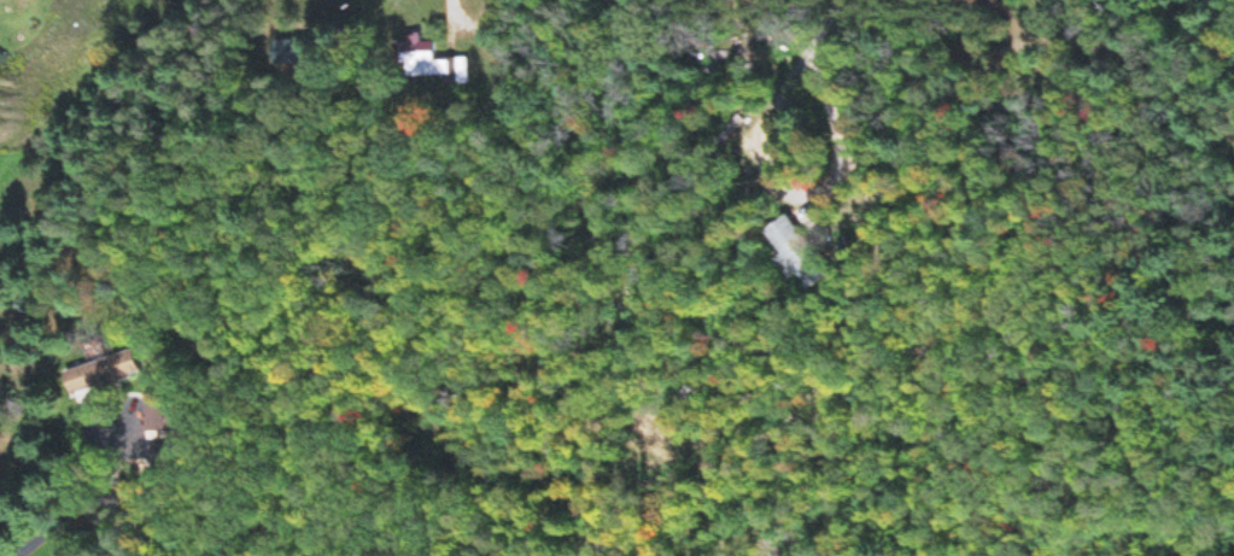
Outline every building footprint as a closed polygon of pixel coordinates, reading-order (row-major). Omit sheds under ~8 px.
[(469,61),(437,61),(437,42),(399,42),(400,79),(450,79),(451,86),(470,86),(469,61)] [(305,67),(305,43),(271,43),(271,67),(305,67)] [(763,231),(779,259),(775,261),(786,282),(797,276),(805,293),(825,281),(789,217),(763,231)] [(68,397),(140,378),(133,353),(61,372),(68,397)]
